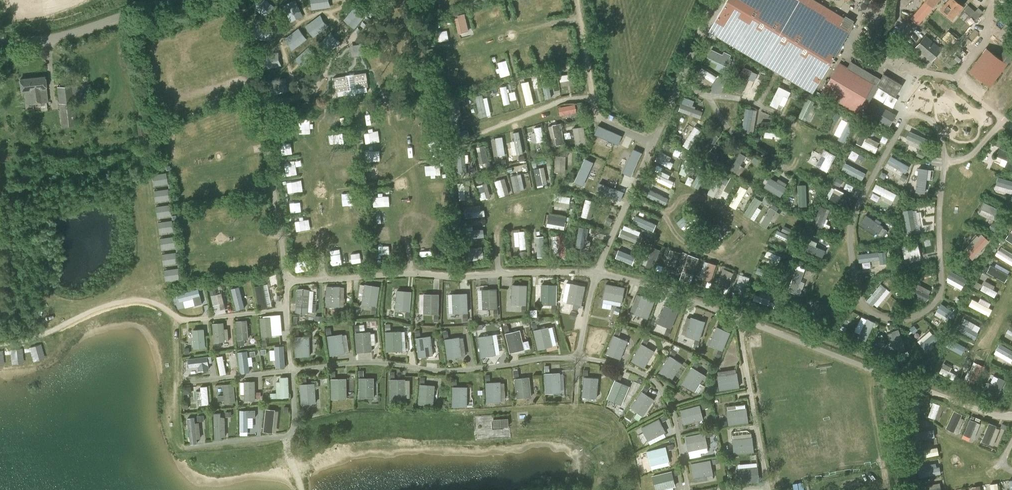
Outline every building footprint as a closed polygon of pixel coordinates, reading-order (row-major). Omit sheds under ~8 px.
[(709,32),(813,93),(854,24),(852,22),(853,21),(846,17),(845,18),(813,0),(727,0),(709,32)] [(925,3),(909,20),(917,27),(940,0),(922,0),(925,3)] [(945,4),(941,8),(952,18),(964,5),(958,0),(941,0),(945,4)] [(977,19),(984,11),(979,7),(972,15),(977,19)] [(353,9),(345,19),(352,24),(360,14),(353,9)] [(294,49),(310,38),(301,27),(286,38),(294,49)] [(932,59),(941,49),(926,36),(917,46),(932,59)] [(1011,57),(1011,41),(1000,57),(987,47),(970,70),(991,86),(1011,57)] [(881,78),(852,60),(848,66),(840,62),(823,91),(862,114),(879,85),(896,96),(903,84),(884,73),(881,78)] [(483,68),(485,77),(494,74),(491,66),(483,68)] [(712,85),(719,77),(706,66),(699,74),(712,85)] [(749,68),(746,76),(756,80),(759,72),(749,68)] [(335,76),(336,91),(369,87),(367,73),(355,74),(355,75),(347,76),(347,75),(335,76)] [(577,74),(561,75),(562,85),(577,84),(577,74)] [(47,101),(45,77),(21,79),(22,91),(25,91),(27,103),(47,101)] [(531,80),(522,82),(529,104),(537,102),(531,80)] [(61,127),(76,125),(71,85),(57,86),(61,127)] [(509,85),(502,86),(506,104),(513,102),(509,85)] [(779,86),(772,104),(778,106),(785,88),(779,86)] [(481,117),(492,115),(488,93),(477,95),(481,117)] [(789,105),(793,98),(786,94),(783,102),(789,105)] [(705,110),(694,106),(696,100),(687,96),(681,111),(702,118),(705,110)] [(809,98),(800,116),(811,121),(819,102),(809,98)] [(577,102),(561,106),(563,116),(580,112),(577,102)] [(829,109),(823,105),(820,111),(826,114),(829,109)] [(879,105),(873,117),(889,126),(896,114),(879,105)] [(747,107),(743,126),(754,128),(758,109),(747,107)] [(142,118),(135,119),(138,134),(144,133),(142,118)] [(841,120),(838,127),(851,133),(854,126),(841,120)] [(563,123),(551,125),(554,144),(566,143),(563,123)] [(536,127),(537,132),(533,132),(534,142),(546,140),(544,125),(536,127)] [(578,145),(588,143),(585,125),(574,127),(578,145)] [(684,145),(692,148),(701,128),(693,125),(684,145)] [(602,128),(598,135),(618,144),(622,137),(602,128)] [(782,139),(783,133),(766,130),(765,136),(782,139)] [(868,136),(870,132),(863,130),(857,144),(878,152),(882,142),(868,136)] [(514,154),(524,153),(522,131),(514,132),(515,140),(512,140),(514,154)] [(907,141),(927,146),(929,136),(909,131),(907,141)] [(376,132),(366,132),(367,142),(376,141),(376,132)] [(495,156),(507,154),(505,137),(493,138),(495,156)] [(996,161),(1011,168),(1011,151),(1002,147),(996,161)] [(633,148),(623,172),(631,176),(642,152),(633,148)] [(827,149),(818,166),(829,172),(838,154),(827,149)] [(673,168),(677,159),(661,152),(657,160),(673,168)] [(738,167),(746,156),(741,153),(733,164),(738,167)] [(556,172),(567,172),(567,155),(556,155),(556,172)] [(892,175),(898,179),(908,164),(894,155),(888,165),(895,169),(892,175)] [(585,158),(574,181),(583,185),(594,162),(585,158)] [(864,179),(868,171),(846,162),(843,171),(864,179)] [(430,165),(431,174),(442,174),(441,164),(430,165)] [(510,176),(522,173),(520,166),(508,169),(510,176)] [(546,167),(536,167),(537,184),(547,184),(546,167)] [(351,169),(341,169),(340,178),(351,178),(351,169)] [(916,172),(919,193),(931,191),(928,171),(916,172)] [(156,184),(169,183),(168,172),(155,173),(156,184)] [(512,175),(514,191),(526,189),(524,174),(512,175)] [(997,189),(1011,194),(1011,179),(1001,176),(997,189)] [(502,196),(512,193),(505,177),(495,181),(502,196)] [(780,196),(786,187),(770,178),(765,186),(780,196)] [(600,182),(596,191),(621,201),(624,192),(600,182)] [(484,183),(477,184),(481,199),(488,198),(484,183)] [(877,183),(874,190),(899,202),(902,195),(877,183)] [(846,206),(852,196),(832,186),(827,197),(846,206)] [(170,188),(156,190),(158,201),(172,199),(170,188)] [(740,209),(749,194),(740,188),(731,204),(740,209)] [(871,197),(878,201),(881,195),(874,192),(871,197)] [(355,206),(354,194),(346,194),(347,207),(355,206)] [(375,206),(389,205),(389,196),(375,196),(375,206)] [(588,198),(582,215),(588,217),(594,200),(588,198)] [(755,200),(746,214),(755,220),(764,206),(755,200)] [(293,212),(303,210),(301,201),(290,203),(293,212)] [(980,213),(1001,221),(1006,210),(985,201),(980,213)] [(160,217),(174,215),(172,203),(158,206),(160,217)] [(472,216),(484,216),(484,205),(472,205),(472,216)] [(823,227),(831,209),(821,205),(814,223),(823,227)] [(907,210),(909,231),(922,230),(920,209),(907,210)] [(378,213),(379,221),(387,220),(386,213),(378,213)] [(549,226),(566,229),(568,216),(551,214),(549,226)] [(878,237),(885,224),(866,214),(859,227),(878,237)] [(651,229),(653,223),(636,216),(634,222),(651,229)] [(297,229),(307,228),(306,218),(296,219),(297,229)] [(161,232),(176,231),(175,219),(160,221),(161,232)] [(628,227),(627,230),(623,229),(621,235),(637,240),(640,230),(628,227)] [(774,236),(790,242),(793,235),(777,229),(774,236)] [(348,231),(349,239),(358,238),(357,230),(348,231)] [(517,245),(523,245),(523,248),(528,248),(527,230),(516,231),(517,245)] [(983,231),(966,249),(976,258),(993,240),(983,231)] [(547,250),(545,234),(539,235),(541,244),(536,245),(537,252),(547,250)] [(568,247),(567,234),(559,234),(560,248),(568,247)] [(162,238),(164,249),(178,246),(176,235),(162,238)] [(456,239),(445,239),(444,251),(456,251),(456,239)] [(797,247),(789,243),(786,249),(794,252),(797,247)] [(380,244),(379,256),(394,256),(394,245),(380,244)] [(907,260),(922,258),(921,244),(905,246),(907,260)] [(471,257),(485,255),(484,245),(470,246),(471,257)] [(618,255),(635,261),(639,251),(622,245),(618,255)] [(815,252),(823,256),(826,250),(818,246),(815,252)] [(1004,249),(999,256),(1011,264),(1011,254),(1004,249)] [(668,264),(678,264),(678,258),(683,258),(683,250),(669,250),(668,264)] [(781,261),(783,255),(768,250),(766,256),(781,261)] [(165,264),(180,263),(178,251),(164,253),(165,264)] [(861,252),(861,261),(882,260),(882,263),(888,263),(888,251),(861,252)] [(361,252),(351,253),(353,263),(362,261),(361,252)] [(686,271),(696,272),(697,257),(687,257),(686,271)] [(730,283),(733,266),(702,262),(700,279),(730,283)] [(992,264),(988,271),(1007,282),(1011,274),(992,264)] [(166,269),(168,280),(182,278),(180,266),(166,269)] [(947,280),(963,289),(969,280),(953,270),(947,280)] [(745,291),(750,277),(740,274),(735,288),(745,291)] [(997,297),(999,291),(993,289),(995,284),(985,280),(981,291),(997,297)] [(584,304),(586,284),(567,282),(565,302),(584,304)] [(379,305),(382,285),(366,283),(364,303),(379,305)] [(513,304),(529,304),(529,284),(513,283),(513,304)] [(558,303),(559,283),(543,283),(543,303),(558,303)] [(625,301),(628,287),(609,283),(605,296),(625,301)] [(883,283),(867,299),(874,305),(889,288),(883,283)] [(257,285),(258,307),(272,306),(270,284),(257,285)] [(342,285),(327,285),(327,306),(342,306),(342,285)] [(929,299),(933,290),(922,285),(918,293),(929,299)] [(477,309),(500,308),(499,287),(477,288),(477,309)] [(201,288),(178,293),(180,301),(195,298),(197,304),(204,303),(201,288)] [(239,288),(233,290),(239,310),(246,308),(239,288)] [(314,288),(296,288),(296,312),(314,312),(314,288)] [(398,289),(398,310),(413,310),(413,289),(398,289)] [(215,313),(227,312),(224,292),(212,294),(215,313)] [(441,313),(441,293),(425,292),(425,313),(441,313)] [(450,312),(470,312),(470,292),(450,292),(450,312)] [(632,312),(651,319),(657,299),(639,293),(632,312)] [(614,308),(614,304),(624,305),(624,300),(605,299),(605,307),(614,308)] [(974,308),(987,315),(992,306),(979,299),(974,308)] [(953,323),(959,312),(942,302),(935,314),(953,323)] [(666,303),(658,322),(674,329),(682,309),(666,303)] [(702,339),(707,319),(688,315),(684,335),(702,339)] [(278,335),(277,316),(261,317),(262,335),(278,335)] [(867,317),(860,334),(869,338),(876,321),(867,317)] [(959,330),(976,339),(983,326),(966,317),(959,330)] [(239,319),(240,338),(250,338),(249,319),(239,319)] [(214,341),(226,340),(225,321),(213,322),(214,341)] [(541,349),(557,345),(551,325),(535,330),(541,349)] [(724,350),(732,331),(717,325),(709,344),(724,350)] [(206,328),(194,328),(195,347),(207,347),(206,328)] [(889,332),(894,350),(907,347),(902,328),(889,332)] [(512,352),(527,348),(522,329),(507,333),(512,352)] [(931,329),(919,340),(929,350),(941,338),(931,329)] [(373,351),(372,330),(356,331),(357,351),(373,351)] [(404,350),(403,330),(386,330),(387,351),(404,350)] [(330,354),(347,353),(345,333),(329,334),(330,354)] [(502,354),(499,333),(479,335),(482,356),(502,354)] [(623,359),(631,340),(616,334),(608,353),(623,359)] [(311,355),(311,335),(296,335),(296,355),(311,355)] [(418,357),(435,356),(434,335),(417,336),(418,357)] [(446,338),(449,358),(464,355),(461,336),(446,338)] [(966,353),(968,345),(956,341),(953,349),(966,353)] [(1001,341),(994,351),(1011,364),(1011,349),(1001,341)] [(647,368),(657,350),(643,342),(633,360),(647,368)] [(35,360),(44,357),(39,344),(30,347),(35,360)] [(277,358),(277,367),(286,366),(285,346),(271,347),(271,359),(277,358)] [(12,349),(12,363),(22,362),(21,348),(12,349)] [(241,372),(251,371),(250,350),(239,350),(241,372)] [(218,355),(220,373),(231,371),(229,354),(218,355)] [(673,354),(661,369),(673,378),(684,363),(673,354)] [(200,370),(212,369),(211,355),(190,357),(190,367),(200,366),(200,370)] [(957,379),(960,366),(945,362),(941,374),(957,379)] [(975,363),(969,377),(978,381),(984,367),(975,363)] [(701,382),(706,373),(692,366),(682,384),(700,393),(704,384),(701,382)] [(740,369),(719,370),(720,389),(741,387),(740,369)] [(546,372),(547,393),(563,392),(563,372),(546,372)] [(277,381),(278,397),(290,397),(290,376),(281,376),(281,381),(277,381)] [(583,396),(600,397),(601,377),(584,376),(583,396)] [(332,377),(333,398),(350,397),(349,377),(332,377)] [(376,398),(376,377),(360,377),(360,398),(376,398)] [(518,396),(533,396),(533,377),(518,377),(518,396)] [(411,378),(390,378),(390,398),(411,398),(411,378)] [(617,379),(609,398),(624,404),(632,385),(617,379)] [(256,400),(257,380),(246,380),(245,400),(256,400)] [(503,381),(486,381),(486,401),(503,401),(503,381)] [(302,403),(318,402),(317,382),(301,382),(302,403)] [(236,383),(216,384),(217,399),(225,398),(226,402),(237,401),(236,383)] [(437,404),(437,384),(421,383),(420,404),(437,404)] [(198,386),(199,404),(210,404),(209,385),(198,386)] [(454,385),(454,406),(470,406),(470,385),(454,385)] [(644,416),(657,399),(645,389),(632,406),(644,416)] [(939,419),(945,405),(935,401),(929,416),(939,419)] [(686,423),(706,418),(702,404),(683,409),(686,423)] [(729,404),(730,424),(749,423),(749,404),(729,404)] [(266,408),(267,431),(277,431),(276,408),(266,408)] [(250,431),(249,417),(257,417),(256,409),(241,409),(241,431),(250,431)] [(960,432),(966,413),(955,409),(948,428),(960,432)] [(215,438),(228,437),(227,412),(214,413),(215,438)] [(505,427),(506,431),(511,431),(510,417),(496,418),(496,427),(505,427)] [(652,443),(669,435),(661,418),(643,427),(652,443)] [(966,434),(977,438),(982,422),(972,419),(966,434)] [(989,422),(983,440),(996,445),(1003,426),(989,422)] [(691,451),(710,446),(707,432),(688,436),(691,451)] [(736,453),(755,452),(754,436),(735,437),(736,453)] [(668,446),(649,449),(652,465),(671,461),(668,446)] [(714,463),(719,462),(718,457),(692,463),(695,478),(716,474),(714,463)] [(738,482),(760,481),(759,462),(737,463),(738,482)] [(924,475),(943,473),(942,466),(923,469),(924,475)] [(682,483),(678,469),(654,476),(658,489),(672,489),(676,489),(675,485),(682,483)] [(804,481),(793,483),(794,489),(805,489),(804,481)] [(1002,481),(1002,489),(1011,489),(1011,481),(1002,481)]
